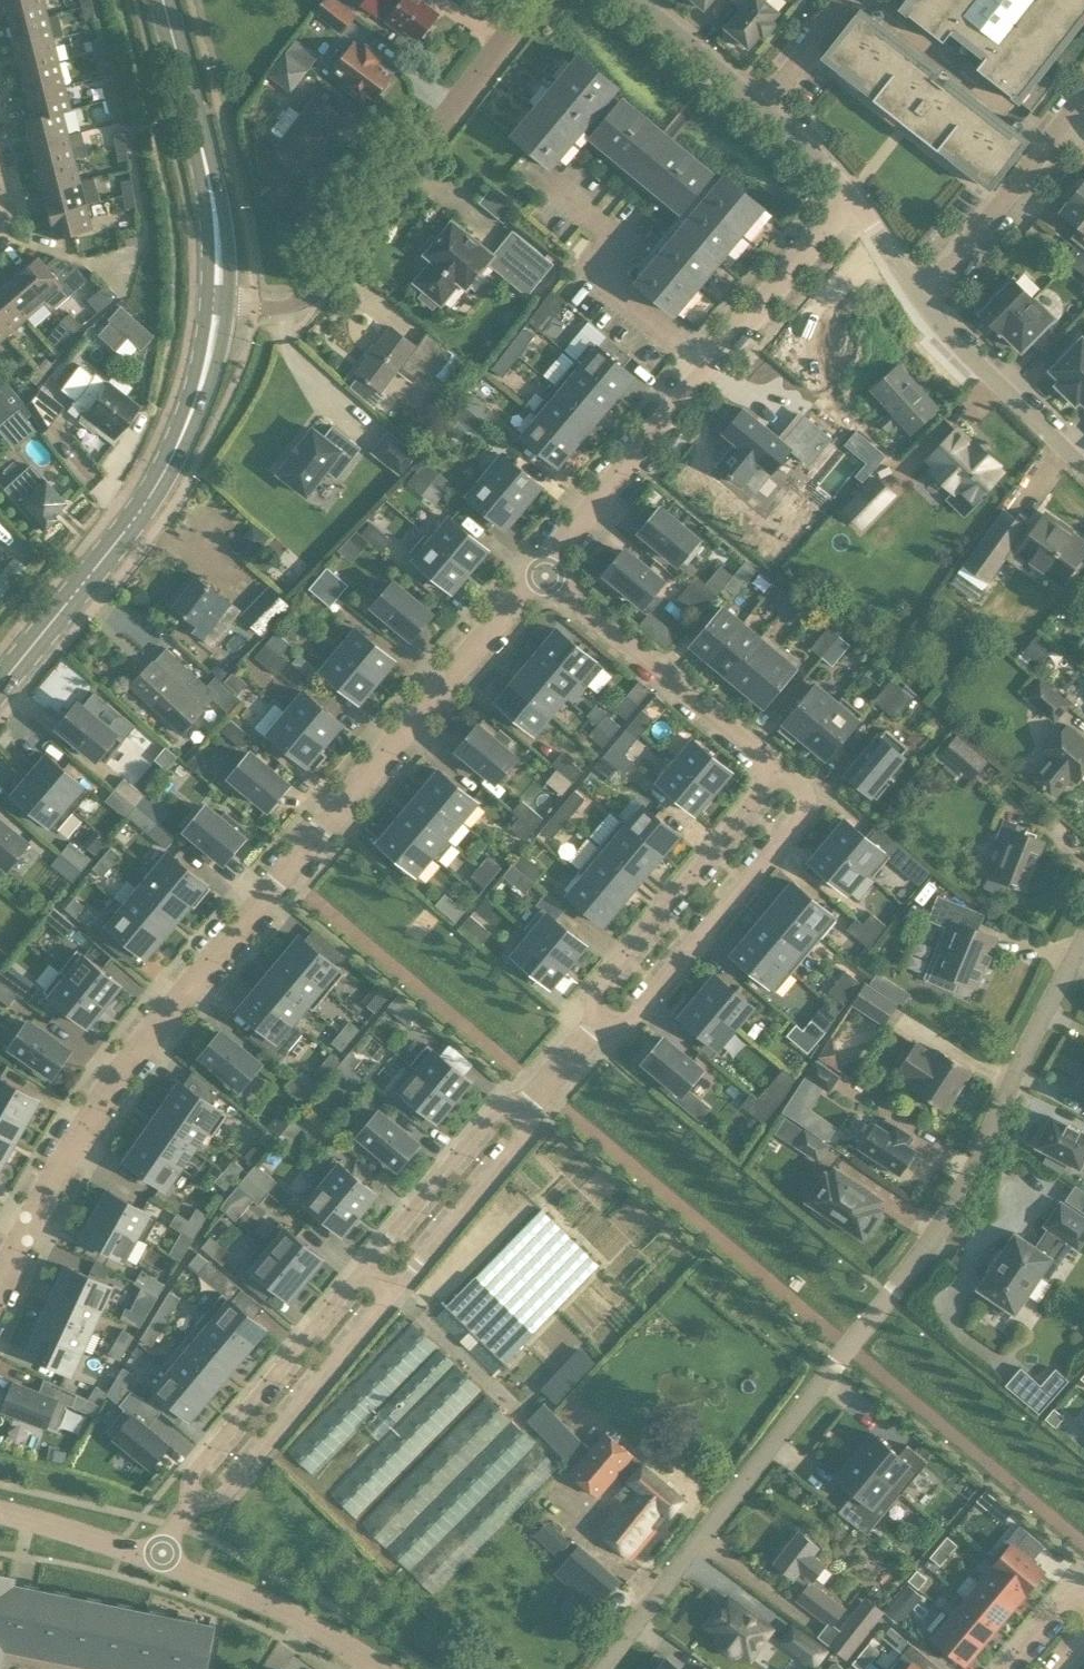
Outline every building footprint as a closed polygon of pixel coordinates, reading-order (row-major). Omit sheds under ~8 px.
[(44,15),(40,0),(3,0),(0,1),(6,24),(44,15)] [(91,7),(89,0),(79,0),(81,10),(91,7)] [(352,18),(330,0),(325,0),(314,14),(339,34),(352,18)] [(422,5),(425,1),(423,0),(351,0),(373,17),(376,15),(400,34),(403,31),(416,41),(436,16),(422,5)] [(693,8),(697,4),(703,9),(711,0),(684,0),(693,8)] [(746,4),(725,28),(729,32),(725,36),(740,49),(744,44),(747,48),(759,34),(763,38),(774,25),(770,22),(777,14),(764,2),(765,0),(741,0),(746,4)] [(918,3),(909,15),(943,43),(943,42),(952,49),(960,39),(976,51),(968,62),(977,69),(1012,97),(1012,96),(1031,111),(1053,83),(1041,73),(1083,18),(1083,0),(914,0),(918,3)] [(94,20),(91,7),(81,10),(84,23),(94,20)] [(873,21),(861,11),(823,58),(838,70),(842,65),(865,82),(861,87),(874,98),(872,100),(887,112),(892,107),(926,134),(922,139),(937,151),(939,149),(952,159),(956,154),(978,171),(974,177),(989,189),(1027,141),(1014,131),(1010,137),(869,26),(873,21)] [(6,24),(12,48),(50,38),(44,15),(6,24)] [(56,62),(50,38),(12,48),(18,71),(56,62)] [(90,43),(93,56),(103,54),(99,41),(90,43)] [(385,83),(390,77),(374,65),(379,59),(364,47),(361,52),(352,45),(344,55),(342,53),(332,67),(334,68),(331,72),(345,83),(342,88),(360,102),(366,95),(372,100),(377,94),(379,96),(387,85),(385,83)] [(106,67),(103,54),(93,56),(96,69),(106,67)] [(289,93),(305,72),(284,56),(268,78),(289,93)] [(550,167),(606,99),(616,87),(580,56),(513,137),(550,167)] [(18,71),(24,95),(62,85),(56,62),(18,71)] [(24,95),(29,118),(59,111),(59,112),(68,110),(62,85),(24,95)] [(343,120),(339,118),(349,105),(324,86),(276,150),(300,168),(310,154),(315,157),(343,120)] [(101,90),(105,103),(114,101),(111,88),(101,90)] [(118,114),(114,101),(105,103),(108,116),(118,114)] [(705,181),(616,107),(591,137),(680,211),(705,181)] [(65,134),(59,112),(59,111),(29,118),(21,120),(27,144),(65,134)] [(27,144),(33,168),(71,158),(65,134),(27,144)] [(112,138),(114,151),(124,149),(122,136),(112,138)] [(126,163),(124,149),(114,151),(116,164),(126,163)] [(77,182),(71,158),(33,168),(39,191),(77,182)] [(725,177),(719,185),(636,284),(673,314),(762,208),(725,177)] [(1073,188),(1083,196),(1083,180),(1081,178),(1073,188)] [(39,191),(45,215),(83,205),(77,182),(39,191)] [(119,185),(122,198),(131,197),(129,184),(119,185)] [(1073,188),(1066,197),(1070,201),(1060,213),(1083,231),(1083,196),(1073,188)] [(131,197),(122,198),(124,212),(134,210),(131,197)] [(89,229),(83,205),(45,215),(51,239),(89,229)] [(526,298),(552,266),(511,232),(491,256),(450,224),(424,256),(431,262),(414,284),(423,292),(418,299),(432,310),(437,303),(440,305),(458,284),(465,290),(486,265),(526,298)] [(1076,244),(1083,250),(1083,234),(1076,244)] [(1073,247),(1063,260),(1083,276),(1083,255),(1073,247)] [(34,258),(15,274),(41,303),(43,301),(53,313),(87,283),(73,266),(55,261),(45,270),(34,258)] [(0,287),(0,293),(23,319),(41,303),(15,274),(0,287)] [(1000,333),(1002,331),(1033,299),(1013,280),(1009,283),(1007,281),(989,300),(991,302),(980,314),(1000,333)] [(556,315),(565,304),(551,292),(541,303),(556,315)] [(5,334),(23,319),(0,293),(0,329),(5,334)] [(1052,318),(1033,299),(1002,331),(1021,350),(1031,340),(1033,342),(1045,330),(1043,328),(1052,318)] [(139,349),(151,335),(118,306),(106,319),(109,321),(96,334),(114,350),(126,338),(139,349)] [(899,420),(911,433),(937,408),(898,366),(893,369),(877,351),(866,323),(859,325),(855,309),(813,319),(828,384),(861,376),(872,389),(871,390),(890,411),(878,422),(887,432),(899,420)] [(66,329),(64,330),(71,336),(80,325),(78,324),(69,313),(59,321),(66,329)] [(415,370),(431,382),(435,376),(449,387),(466,365),(425,334),(415,348),(390,329),(356,373),(359,376),(350,387),(375,409),(386,394),(381,390),(399,366),(411,375),(415,370)] [(522,329),(507,349),(517,358),(533,337),(522,329)] [(63,346),(71,336),(64,330),(56,341),(63,346)] [(1083,376),(1083,336),(1072,349),(1070,347),(1058,359),(1060,361),(1051,370),(1061,381),(1057,385),(1066,394),(1083,376)] [(590,342),(574,362),(615,396),(631,376),(621,368),(630,358),(606,338),(597,348),(590,342)] [(517,358),(507,349),(491,370),(501,379),(517,358)] [(43,358),(35,369),(42,374),(50,364),(43,358)] [(574,362),(553,388),(593,421),(615,396),(574,362)] [(33,385),(42,374),(35,369),(26,379),(33,385)] [(135,410),(105,386),(92,376),(89,380),(76,370),(58,394),(83,414),(80,417),(78,427),(88,435),(92,435),(109,448),(119,435),(117,433),(135,410)] [(1066,394),(1075,403),(1080,399),(1083,403),(1083,376),(1066,394)] [(61,402),(39,385),(26,403),(41,428),(61,402)] [(553,388),(531,413),(572,447),(593,421),(553,388)] [(471,394),(462,405),(483,423),(492,412),(471,394)] [(474,434),(483,423),(462,405),(453,416),(474,434)] [(809,464),(822,448),(830,438),(803,415),(782,440),(764,425),(762,427),(756,422),(758,420),(743,408),(738,414),(736,412),(726,424),(728,426),(723,432),(736,443),(718,464),(728,473),(727,474),(731,477),(732,476),(742,484),(760,463),(771,472),(790,449),(808,463),(809,464)] [(16,409),(0,423),(0,434),(13,449),(34,430),(16,409)] [(556,466),(572,447),(531,413),(531,414),(538,419),(522,438),(556,466)] [(336,480),(360,448),(332,426),(323,438),(312,430),(299,447),(297,446),(290,455),(291,457),(278,474),(306,496),(325,472),(336,480)] [(979,497),(978,497),(1001,473),(995,467),(998,464),(984,450),(981,454),(956,430),(929,458),(937,466),(932,471),(954,492),(946,501),(961,516),(979,497)] [(399,475),(414,455),(387,434),(372,454),(399,475)] [(502,456),(484,477),(521,508),(525,502),(533,509),(546,493),(502,456)] [(424,462),(415,473),(430,485),(439,475),(424,462)] [(874,469),(867,463),(855,477),(863,482),(874,469)] [(28,467),(3,490),(40,531),(53,519),(51,515),(63,505),(28,467)] [(430,485),(415,473),(406,484),(421,496),(430,485)] [(503,529),(521,508),(484,477),(467,498),(503,529)] [(877,478),(845,510),(862,526),(893,494),(877,478)] [(679,564),(697,542),(658,509),(640,531),(679,564)] [(987,583),(1004,559),(1026,528),(1002,511),(963,565),(987,583)] [(1062,584),(1083,554),(1083,547),(1043,518),(1019,553),(1062,584)] [(449,519),(431,540),(468,571),(485,550),(449,519)] [(382,553),(391,542),(370,524),(360,535),(382,553)] [(450,592),(468,571),(431,540),(425,535),(407,556),(450,592)] [(643,605),(662,583),(623,551),(599,580),(615,593),(621,586),(643,605)] [(743,585),(755,571),(744,561),(732,576),(743,585)] [(326,568),(317,579),(338,597),(347,586),(326,568)] [(695,577),(686,588),(707,606),(716,595),(695,577)] [(211,644),(237,609),(196,578),(174,608),(193,623),(190,628),(211,644)] [(338,597),(317,579),(308,590),(329,607),(338,597)] [(411,638),(430,616),(391,584),(373,606),(411,638)] [(698,617),(707,606),(686,588),(677,599),(698,617)] [(285,606),(267,589),(242,615),(260,632),(285,606)] [(768,605),(779,614),(790,600),(780,591),(768,605)] [(801,609),(790,600),(779,614),(789,623),(801,609)] [(691,645),(710,661),(740,625),(721,609),(691,645)] [(710,661),(727,676),(758,639),(740,625),(710,661)] [(809,649),(820,658),(838,637),(827,628),(809,649)] [(356,630),(339,651),(375,682),(393,660),(356,630)] [(602,668),(594,661),(557,630),(541,649),(578,680),(586,687),(602,668)] [(727,676),(744,690),(781,647),(763,632),(758,639),(727,676)] [(275,634),(266,644),(281,656),(289,646),(275,634)] [(849,646),(838,637),(820,658),(831,667),(849,646)] [(288,662),(281,656),(266,644),(254,659),(276,677),(288,662)] [(800,663),(781,647),(744,690),(764,706),(800,663)] [(215,677),(206,687),(164,649),(129,687),(180,734),(212,699),(229,714),(241,701),(215,677)] [(541,649),(527,667),(563,697),(578,680),(541,649)] [(357,703),(375,682),(339,651),(321,672),(357,703)] [(527,667),(512,684),(549,715),(563,697),(527,667)] [(224,680),(238,692),(247,681),(233,670),(224,680)] [(872,701),(883,710),(901,689),(890,680),(872,701)] [(1053,720),(1066,705),(1039,682),(1026,697),(1053,720)] [(549,715),(512,684),(496,703),(532,734),(549,715)] [(799,736),(805,740),(835,704),(814,686),(777,731),(793,744),(799,736)] [(912,698),(901,689),(883,710),(894,719),(912,698)] [(304,693),(286,714),(322,745),(340,724),(304,693)] [(626,696),(614,710),(625,720),(637,705),(626,696)] [(841,697),(835,704),(805,740),(826,758),(862,715),(841,697)] [(104,764),(122,742),(77,705),(59,727),(104,764)] [(641,710),(623,731),(635,741),(652,720),(641,710)] [(318,750),(322,745),(286,714),(268,735),(312,772),(326,757),(318,750)] [(605,715),(596,725),(610,737),(619,727),(605,715)] [(250,737),(229,720),(219,731),(240,748),(250,737)] [(513,746),(482,720),(458,749),(496,781),(514,759),(507,753),(513,746)] [(602,747),(610,737),(596,725),(588,736),(602,747)] [(1083,771),(1083,743),(1066,727),(1043,754),(1048,759),(1032,777),(1054,796),(1070,777),(1075,782),(1083,771)] [(881,778),(906,749),(884,730),(846,776),(875,800),(888,784),(881,778)] [(623,731),(602,757),(617,769),(623,775),(633,764),(623,755),(635,741),(623,731)] [(942,755),(972,780),(987,762),(958,737),(942,755)] [(693,741),(675,762),(712,793),(729,772),(693,741)] [(560,754),(551,765),(572,783),(581,772),(560,754)] [(269,808),(287,787),(249,755),(231,776),(269,808)] [(30,776),(73,812),(90,792),(47,756),(30,776)] [(608,780),(617,769),(602,757),(593,767),(608,780)] [(694,814),(712,793),(675,762),(657,784),(694,814)] [(439,771),(423,790),(459,821),(475,802),(439,771)] [(73,812),(30,776),(12,796),(55,832),(73,812)] [(135,808),(136,806),(144,797),(123,779),(114,790),(135,808)] [(126,818),(128,816),(135,808),(114,790),(105,801),(126,818)] [(423,790),(408,808),(445,838),(459,821),(423,790)] [(573,791),(557,811),(567,820),(584,800),(573,791)] [(146,795),(144,797),(136,806),(158,824),(167,813),(146,795)] [(511,812),(518,818),(533,830),(542,819),(520,801),(511,812)] [(149,834),(158,824),(136,806),(135,808),(128,816),(149,834)] [(621,819),(620,820),(660,854),(677,835),(643,807),(627,825),(621,819)] [(226,811),(219,819),(204,808),(186,829),(225,862),(243,840),(238,836),(245,827),(226,811)] [(408,808),(394,825),(430,856),(437,861),(452,844),(445,838),(408,808)] [(567,820),(557,811),(540,831),(550,840),(567,820)] [(524,841),(533,830),(518,818),(509,828),(524,841)] [(620,820),(598,846),(639,880),(660,854),(620,820)] [(1013,831),(1015,825),(1003,820),(996,839),(1008,844),(996,876),(991,874),(986,887),(1010,897),(1014,885),(1025,889),(1042,843),(1013,831)] [(845,821),(827,842),(863,872),(870,878),(888,857),(845,821)] [(27,845),(0,823),(0,860),(9,867),(27,845)] [(430,856),(394,825),(378,844),(414,875),(430,856)] [(846,894),(863,872),(827,842),(809,863),(846,894)] [(61,855),(81,872),(91,860),(71,843),(61,855)] [(617,905),(639,880),(598,846),(577,872),(617,905)] [(110,847),(102,858),(112,866),(121,856),(110,847)] [(170,853),(153,873),(190,903),(195,908),(212,888),(170,853)] [(520,854),(511,865),(525,878),(532,884),(542,872),(520,854)] [(52,865),(73,882),(81,872),(61,855),(52,865)] [(920,884),(929,873),(908,855),(898,866),(920,884)] [(487,856),(478,866),(492,878),(501,868),(487,856)] [(112,866),(102,858),(93,869),(103,877),(112,866)] [(517,888),(525,878),(511,865),(502,876),(517,888)] [(484,888),(492,878),(478,866),(470,877),(484,888)] [(601,925),(617,905),(577,872),(576,872),(583,878),(568,896),(601,925)] [(153,873),(139,889),(176,920),(190,903),(153,873)] [(792,883),(776,902),(820,938),(836,919),(792,883)] [(139,889),(125,906),(162,937),(176,920),(139,889)] [(433,907),(454,924),(463,912),(442,895),(433,907)] [(957,980),(975,987),(994,938),(968,927),(975,911),(935,895),(925,920),(955,932),(945,957),(937,954),(925,982),(952,993),(957,980)] [(75,917),(84,906),(74,897),(65,908),(75,917)] [(125,960),(135,948),(145,956),(162,937),(125,906),(119,900),(102,920),(107,924),(97,936),(125,960)] [(762,920),(805,956),(820,938),(776,902),(762,920)] [(74,925),(54,908),(45,918),(65,936),(74,925)] [(523,930),(530,936),(567,966),(584,945),(541,909),(523,930)] [(870,914),(861,924),(876,937),(885,926),(870,914)] [(469,916),(459,928),(481,945),(490,934),(469,916)] [(867,948),(876,937),(861,924),(854,919),(845,930),(867,948)] [(747,937),(784,967),(791,973),(805,956),(762,920),(747,937)] [(301,937),(285,956),(328,992),(344,973),(337,967),(346,955),(322,935),(313,947),(301,937)] [(549,987),(567,966),(530,936),(512,957),(549,987)] [(784,967),(747,937),(731,956),(768,987),(784,967)] [(60,970),(104,1006),(121,985),(77,949),(60,970)] [(1,968),(9,957),(0,950),(0,968),(1,968)] [(285,956),(270,973),(314,1010),(328,992),(285,956)] [(0,972),(0,981),(9,988),(17,976),(4,967),(0,972)] [(44,991),(88,1026),(104,1006),(60,970),(44,991)] [(845,972),(836,982),(850,993),(858,983),(845,972)] [(314,1010),(270,973),(257,990),(251,986),(292,1021),(306,1004),(313,1010),(314,1010)] [(715,976),(697,997),(734,1028),(752,1006),(715,976)] [(0,981),(0,999),(9,1005),(17,994),(9,988),(0,981)] [(850,993),(836,982),(827,992),(841,1004),(850,993)] [(371,995),(382,1003),(391,992),(381,984),(371,995)] [(896,1005),(865,985),(852,1005),(883,1025),(896,1005)] [(305,1032),(292,1021),(251,986),(235,1005),(259,1026),(250,1037),(280,1062),(305,1032)] [(716,1049),(734,1028),(697,997),(693,1002),(685,996),(672,1012),(716,1049)] [(408,1025),(417,1014),(396,997),(387,1007),(408,1025)] [(810,1020),(801,1031),(816,1043),(825,1033),(810,1020)] [(348,1021),(340,1032),(350,1040),(359,1030),(348,1021)] [(28,1022),(12,1046),(54,1075),(70,1051),(28,1022)] [(801,1031),(795,1025),(785,1036),(806,1054),(816,1043),(801,1031)] [(260,1065),(221,1032),(203,1054),(226,1073),(220,1080),(236,1094),(260,1065)] [(350,1040),(340,1032),(330,1043),(341,1052),(350,1040)] [(682,1093),(700,1071),(662,1039),(644,1061),(682,1093)] [(411,1064),(454,1101),(471,1080),(427,1044),(411,1064)] [(946,1111),(972,1072),(940,1051),(936,1057),(917,1044),(898,1074),(917,1086),(914,1091),(946,1111)] [(341,1061),(362,1079),(370,1069),(349,1051),(341,1061)] [(362,1079),(341,1061),(331,1073),(352,1091),(362,1079)] [(816,1062),(806,1077),(829,1091),(838,1077),(816,1062)] [(437,1121),(454,1101),(411,1064),(394,1085),(437,1121)] [(313,1074),(304,1084),(315,1093),(323,1082),(313,1074)] [(315,1093),(304,1084),(293,1075),(284,1086),(306,1103),(315,1093)] [(26,1121),(38,1100),(0,1078),(0,1106),(26,1121)] [(167,1103),(213,1135),(227,1115),(181,1082),(167,1103)] [(765,1089),(756,1100),(771,1112),(780,1102),(765,1089)] [(756,1100),(749,1094),(740,1106),(762,1123),(771,1112),(756,1100)] [(154,1121),(193,1149),(205,1131),(213,1136),(213,1135),(167,1103),(154,1121)] [(26,1121),(0,1106),(0,1133),(14,1141),(26,1121)] [(267,1127),(278,1136),(292,1118),(280,1108),(266,1125),(267,1127)] [(836,1126),(809,1108),(808,1108),(799,1122),(826,1141),(836,1126)] [(321,1128),(300,1110),(291,1121),(312,1138),(321,1128)] [(393,1173),(417,1144),(379,1112),(360,1134),(383,1153),(377,1160),(393,1173)] [(1052,1117),(1037,1146),(1080,1167),(1083,1170),(1083,1133),(1052,1117)] [(895,1170),(898,1172),(902,1167),(905,1169),(913,1157),(910,1155),(913,1149),(904,1143),(909,1134),(885,1118),(879,1127),(876,1125),(861,1148),(879,1160),(877,1163),(893,1174),(895,1170)] [(193,1149),(154,1121),(142,1139),(136,1136),(180,1167),(193,1149)] [(245,1153),(256,1162),(278,1136),(267,1127),(245,1153)] [(818,1160),(827,1146),(805,1131),(795,1146),(818,1160)] [(3,1160),(14,1141),(0,1133),(0,1159),(3,1160)] [(121,1157),(166,1188),(180,1167),(136,1136),(121,1157)] [(233,1157),(224,1168),(234,1177),(243,1166),(233,1157)] [(317,1177),(360,1214),(377,1193),(333,1157),(317,1177)] [(256,1162),(247,1173),(268,1190),(277,1179),(256,1162)] [(234,1177),(224,1168),(215,1179),(226,1187),(234,1177)] [(877,1206),(882,1199),(835,1168),(830,1175),(826,1173),(808,1200),(817,1206),(813,1211),(833,1224),(836,1219),(863,1237),(867,1231),(872,1234),(882,1218),(878,1215),(882,1209),(877,1206)] [(268,1190),(247,1173),(238,1183),(259,1201),(268,1190)] [(360,1214),(317,1177),(300,1198),(343,1234),(360,1214)] [(96,1213),(145,1241),(158,1217),(108,1190),(96,1213)] [(989,1269),(990,1270),(977,1288),(999,1303),(994,1310),(1007,1318),(1011,1311),(1015,1314),(1042,1273),(1048,1278),(1057,1265),(1051,1260),(1053,1257),(1049,1254),(1061,1236),(1079,1248),(1083,1240),(1083,1216),(1061,1201),(1045,1225),(1049,1228),(1037,1246),(1015,1232),(1002,1251),(1001,1250),(989,1269)] [(189,1220),(201,1228),(209,1215),(197,1208),(189,1220)] [(505,1361),(599,1266),(541,1209),(447,1305),(443,1301),(442,1301),(446,1306),(434,1319),(458,1342),(471,1329),(480,1339),(468,1351),(492,1375),(504,1362),(509,1367),(510,1366),(505,1361)] [(201,1228),(189,1220),(177,1212),(169,1224),(193,1239),(201,1228)] [(145,1241),(96,1213),(83,1236),(124,1259),(137,1237),(144,1241),(145,1241)] [(262,1243),(306,1279),(323,1258),(279,1222),(262,1243)] [(306,1279),(262,1243),(245,1263),(289,1299),(306,1279)] [(223,1264),(232,1254),(221,1244),(212,1255),(223,1264)] [(208,1261),(198,1253),(189,1263),(199,1272),(208,1261)] [(58,1289),(101,1309),(111,1286),(68,1266),(58,1289)] [(147,1290),(158,1297),(163,1288),(140,1274),(134,1282),(147,1290)] [(48,1309),(91,1329),(101,1309),(58,1289),(48,1309)] [(139,1301),(151,1308),(158,1297),(147,1290),(139,1301)] [(169,1291),(162,1303),(173,1310),(180,1298),(169,1291)] [(206,1312),(249,1347),(265,1328),(222,1292),(206,1312)] [(162,1303),(154,1315),(166,1322),(173,1310),(162,1303)] [(91,1329),(48,1309),(39,1329),(33,1326),(32,1327),(81,1350),(91,1329)] [(121,1319),(139,1327),(144,1317),(129,1310),(126,1309),(121,1319)] [(206,1312),(185,1337),(228,1372),(249,1347),(206,1312)] [(154,1315),(147,1326),(159,1334),(166,1322),(154,1315)] [(313,1476),(439,1348),(414,1322),(287,1450),(313,1476)] [(159,1334),(147,1326),(140,1338),(152,1345),(159,1334)] [(81,1350),(32,1327),(22,1350),(71,1373),(81,1350)] [(116,1341),(127,1348),(134,1336),(123,1329),(116,1341)] [(228,1372),(185,1337),(163,1364),(171,1371),(172,1370),(206,1398),(228,1372)] [(127,1348),(116,1341),(108,1353),(120,1360),(127,1348)] [(378,1439),(454,1363),(440,1349),(365,1425),(378,1439)] [(579,1349),(542,1389),(556,1402),(593,1362),(579,1349)] [(354,1517),(432,1438),(481,1389),(455,1363),(328,1491),(354,1517)] [(1039,1412),(1069,1379),(1055,1367),(1040,1384),(1021,1367),(1006,1384),(1039,1412)] [(122,1368),(115,1380),(126,1387),(134,1375),(122,1368)] [(171,1371),(156,1389),(171,1402),(190,1418),(206,1398),(172,1370),(171,1371)] [(43,1393),(15,1382),(5,1409),(22,1416),(21,1420),(37,1426),(38,1422),(57,1430),(67,1404),(72,1407),(78,1394),(78,1392),(48,1380),(43,1393)] [(96,1386),(89,1398),(100,1405),(107,1393),(96,1386)] [(150,1466),(168,1443),(145,1424),(157,1409),(147,1401),(132,1389),(119,1405),(124,1409),(107,1430),(150,1466)] [(91,1400),(78,1394),(72,1407),(93,1415),(99,1405),(91,1400)] [(360,1522),(432,1594),(434,1596),(561,1468),(486,1394),(360,1522)] [(570,1473),(598,1497),(631,1457),(604,1434),(589,1453),(543,1405),(527,1421),(565,1461),(570,1473)] [(1055,1427),(1064,1417),(1054,1408),(1045,1418),(1055,1427)] [(855,1454),(901,1493),(928,1462),(907,1445),(899,1455),(873,1433),(855,1454)] [(901,1493),(855,1454),(837,1475),(854,1491),(837,1511),(864,1535),(901,1493)] [(619,1498),(594,1529),(632,1560),(657,1529),(658,1530),(683,1499),(642,1465),(628,1481),(624,1479),(620,1484),(623,1487),(616,1496),(619,1498)] [(996,1499),(985,1490),(977,1500),(987,1509),(1003,1522),(1011,1512),(996,1499)] [(814,1593),(803,1606),(831,1627),(844,1608),(809,1582),(822,1565),(811,1556),(818,1547),(797,1531),(774,1562),(814,1593)] [(946,1535),(937,1545),(947,1553),(956,1543),(946,1535)] [(1043,1570),(1027,1557),(1030,1554),(1018,1544),(1016,1547),(1007,1540),(990,1560),(1026,1590),(1043,1570)] [(594,1608),(611,1589),(619,1580),(579,1545),(571,1555),(554,1573),(594,1608)] [(929,1556),(939,1564),(947,1553),(937,1545),(929,1556)] [(981,1582),(1012,1608),(1026,1590),(990,1560),(989,1561),(995,1565),(981,1582)] [(916,1569),(907,1579),(917,1587),(925,1577),(916,1569)] [(208,1626),(191,1623),(190,1627),(176,1624),(177,1620),(160,1616),(159,1621),(145,1618),(146,1613),(34,1590),(33,1595),(19,1592),(20,1587),(17,1587),(16,1591),(5,1589),(8,1576),(0,1574),(0,1635),(7,1637),(6,1641),(141,1668),(199,1668),(208,1626)] [(1012,1608),(981,1582),(966,1599),(997,1625),(1012,1608)] [(845,1659),(883,1611),(866,1598),(829,1646),(845,1659)] [(890,1599),(881,1610),(892,1618),(900,1608),(890,1599)] [(946,1612),(983,1642),(997,1625),(966,1599),(952,1616),(947,1611),(946,1612)] [(719,1636),(718,1638),(717,1642),(721,1651),(726,1654),(734,1656),(740,1653),(748,1642),(757,1648),(770,1629),(733,1602),(725,1612),(720,1608),(706,1627),(719,1636)] [(946,1612),(929,1632),(966,1663),(983,1642),(946,1612)] [(792,1627),(781,1641),(814,1665),(824,1651),(792,1627)] [(868,1642),(859,1652),(870,1661),(878,1650),(868,1642)] [(911,1644),(890,1668),(941,1668),(911,1644)] [(870,1661),(859,1652),(851,1662),(859,1668),(863,1668),(870,1661)] [(658,1668),(679,1668),(666,1659),(658,1668)]
